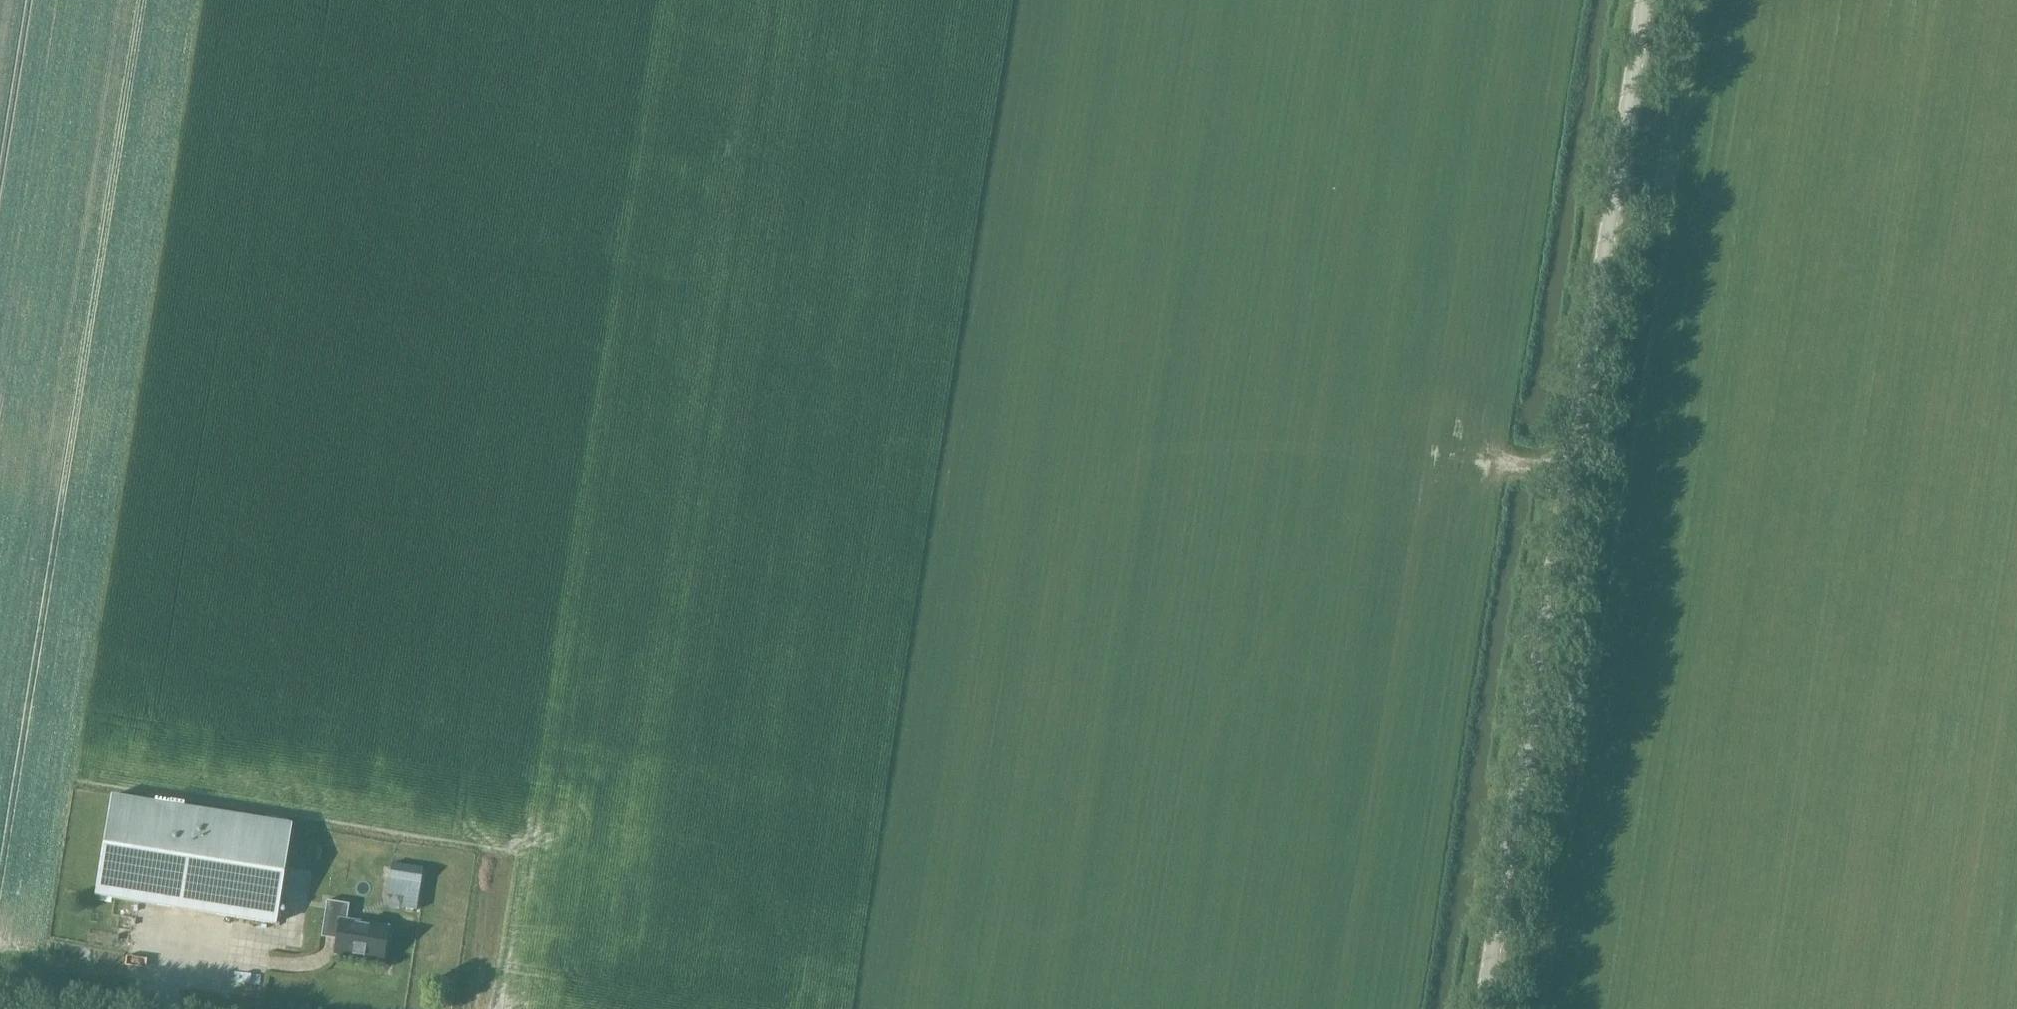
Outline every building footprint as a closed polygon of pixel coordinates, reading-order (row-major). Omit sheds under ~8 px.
[(96,895),(135,901),(275,923),(291,823),(112,795),(96,895)] [(391,864),(387,894),(403,897),(402,907),(416,910),(423,868),(391,864)] [(338,931),(335,952),(382,959),(387,926),(347,920),(349,902),(327,899),(322,929),(338,931)]
